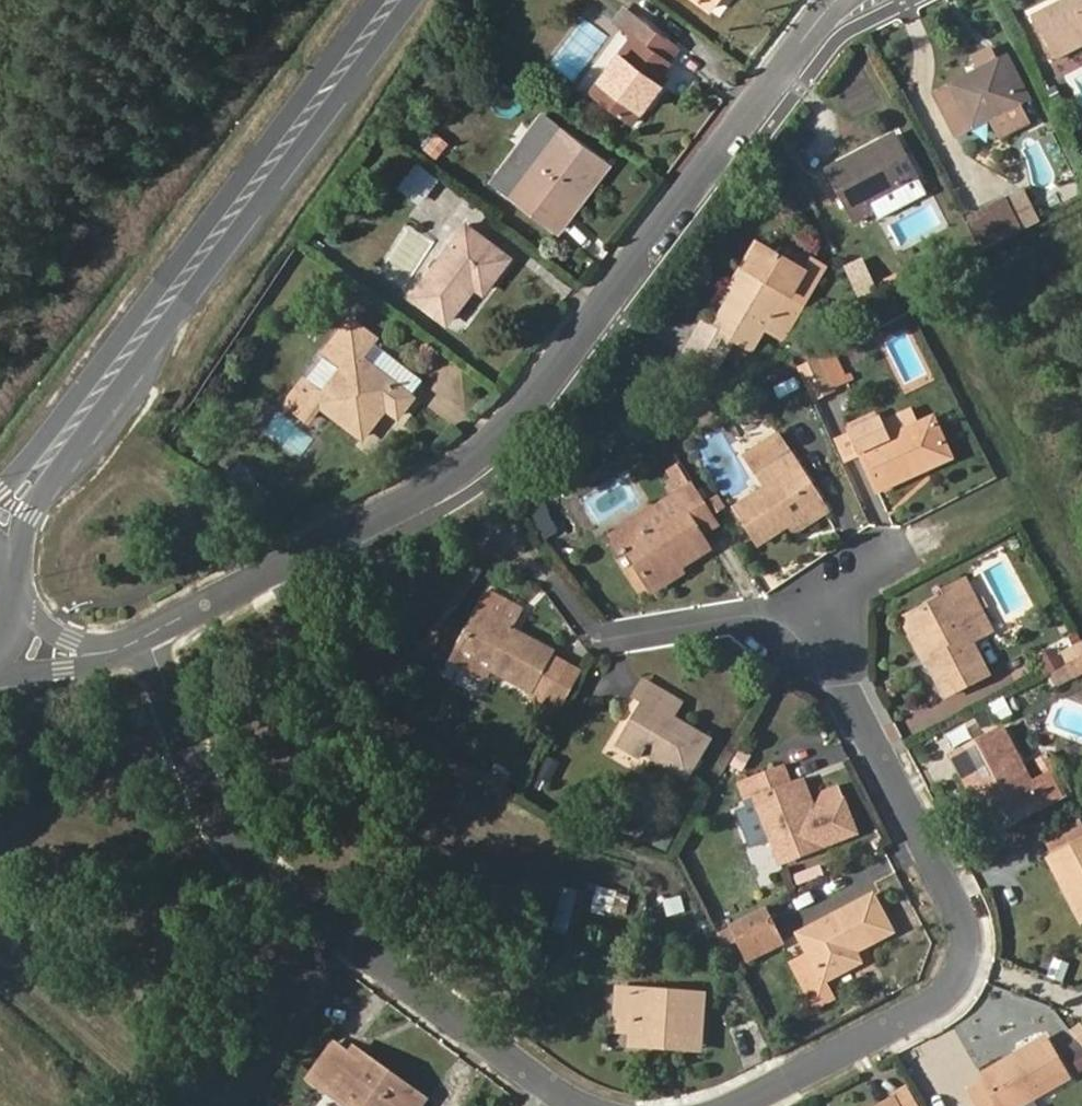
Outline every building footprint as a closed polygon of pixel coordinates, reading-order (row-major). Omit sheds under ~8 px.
[(1031,13),(1054,58),(1081,44),(1081,0),(1058,0),(1031,13)] [(615,30),(627,40),(590,88),(631,122),(667,75),(660,69),(678,46),(631,10),(615,30)] [(1060,73),(1081,62),(1081,44),(1054,58),(1060,73)] [(1021,102),(1031,97),(1008,54),(1000,59),(1021,102)] [(1021,102),(1000,59),(934,93),(956,134),(988,119),(1021,102)] [(999,140),(1033,122),(1021,102),(988,119),(999,140)] [(514,152),(494,176),(557,226),(606,159),(560,123),(532,164),(514,152)] [(898,131),(825,168),(852,224),(876,213),(871,202),(921,175),(898,131)] [(1020,177),(1003,187),(1023,224),(1040,215),(1020,177)] [(1003,187),(965,207),(985,245),(1023,224),(1003,187)] [(510,255),(467,221),(411,295),(443,321),(472,285),(482,292),(510,255)] [(711,321),(705,318),(683,351),(713,371),(734,343),(751,352),(769,321),(790,332),(808,304),(792,294),(808,266),(758,233),(738,261),(754,271),(735,302),(726,295),(711,321)] [(738,261),(721,291),(726,295),(735,302),(754,271),(738,261)] [(320,394),(300,378),(282,402),(308,422),(323,404),(362,436),(385,408),(397,415),(412,396),(356,353),(371,332),(349,316),(319,354),(342,370),(320,394)] [(412,396),(425,374),(371,332),(356,353),(412,396)] [(831,375),(814,342),(793,353),(807,388),(831,375)] [(319,354),(300,378),(320,394),(342,370),(319,354)] [(872,409),(840,425),(846,436),(877,420),(872,409)] [(884,434),(877,420),(846,436),(874,489),(920,467),(916,460),(946,444),(928,413),(884,434)] [(776,429),(739,452),(750,469),(786,447),(776,429)] [(800,471),(813,463),(801,440),(786,447),(800,471)] [(920,467),(950,451),(946,444),(916,460),(920,467)] [(750,469),(757,482),(726,498),(750,539),(817,500),(800,471),(786,447),(750,469)] [(701,529),(711,520),(682,477),(670,484),(678,496),(701,529)] [(643,518),(634,507),(603,527),(613,541),(620,537),(645,575),(676,555),(706,536),(701,529),(678,496),(643,518)] [(645,575),(650,583),(682,564),(676,555),(645,575)] [(947,584),(950,590),(916,607),(940,653),(933,657),(949,689),(993,666),(976,636),(966,616),(982,607),(990,603),(985,593),(977,598),(965,574),(947,584)] [(524,615),(486,593),(454,648),(491,669),(489,675),(556,711),(575,679),(543,660),(546,655),(511,637),(524,615)] [(903,613),(928,660),(933,657),(940,653),(916,607),(903,613)] [(976,636),(992,627),(982,607),(966,616),(976,636)] [(1070,644),(1080,670),(1081,669),(1081,640),(1070,644)] [(489,675),(491,669),(454,648),(447,662),(485,683),(489,675)] [(672,714),(680,701),(638,677),(629,695),(637,699),(619,733),(642,747),(686,775),(709,736),(672,714)] [(1031,772),(1004,719),(974,735),(984,756),(960,769),(970,787),(979,783),(1002,826),(1070,790),(1054,760),(1031,772)] [(614,742),(637,755),(642,747),(619,733),(614,742)] [(974,735),(951,749),(960,769),(984,756),(974,735)] [(790,778),(782,759),(743,775),(775,859),(863,826),(847,789),(816,802),(804,807),(790,778)] [(816,802),(802,773),(790,778),(804,807),(816,802)] [(991,830),(1002,826),(979,783),(970,787),(991,830)] [(1045,855),(1078,920),(1081,918),(1081,835),(1045,855)] [(892,921),(873,883),(794,924),(806,946),(819,971),(855,951),(852,943),(892,921)] [(568,926),(572,903),(555,900),(550,923),(568,926)] [(774,927),(760,900),(727,916),(743,944),(774,927)] [(743,944),(746,951),(778,934),(774,927),(743,944)] [(814,1001),(831,992),(819,971),(806,946),(790,955),(814,1001)] [(704,1035),(706,994),(618,989),(614,1032),(632,1034),(631,1045),(662,1047),(662,1033),(704,1035)] [(662,1047),(705,1049),(704,1035),(662,1033),(662,1047)] [(974,1095),(980,1105),(1014,1105),(1068,1079),(1046,1037),(1019,1052),(1022,1058),(985,1076),(990,1087),(974,1095)] [(343,1039),(314,1078),(350,1105),(426,1105),(431,1100),(371,1052),(365,1057),(355,1049),(343,1039)] [(371,1052),(360,1043),(355,1049),(365,1057),(371,1052)] [(1016,1047),(979,1066),(985,1076),(1022,1058),(1019,1052),(1016,1047)] [(985,1076),(967,1084),(974,1095),(990,1087),(985,1076)] [(915,1086),(879,1105),(927,1105),(915,1086)]
